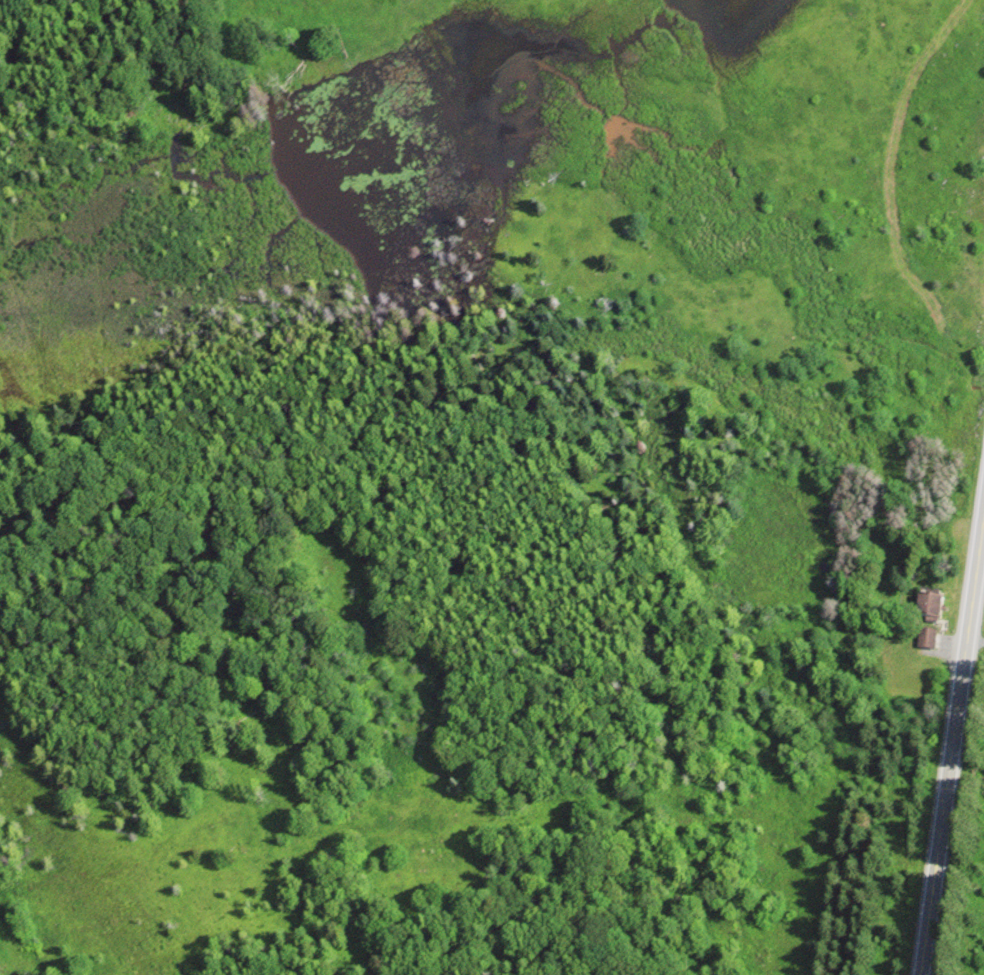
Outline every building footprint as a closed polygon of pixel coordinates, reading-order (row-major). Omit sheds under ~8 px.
[(937,620),(937,594),(914,593),(913,619),(937,620)] [(934,647),(934,627),(916,627),(915,647),(934,647)]
